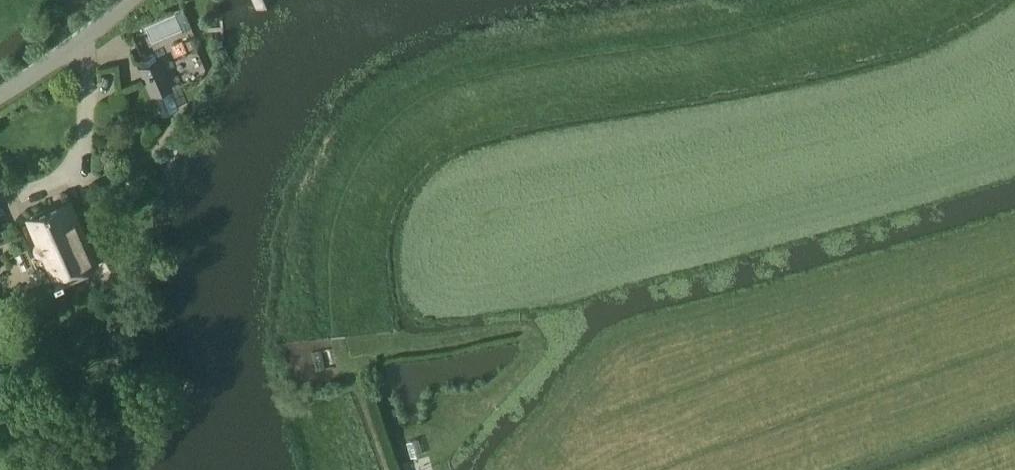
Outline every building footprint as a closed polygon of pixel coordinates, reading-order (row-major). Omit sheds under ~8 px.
[(276,0),(253,0),(256,9),(276,0)] [(171,88),(159,60),(158,60),(155,52),(138,59),(142,67),(140,68),(152,96),(171,88)] [(98,262),(71,198),(27,217),(37,240),(35,242),(35,247),(37,252),(43,254),(53,277),(56,276),(57,280),(98,262)]
